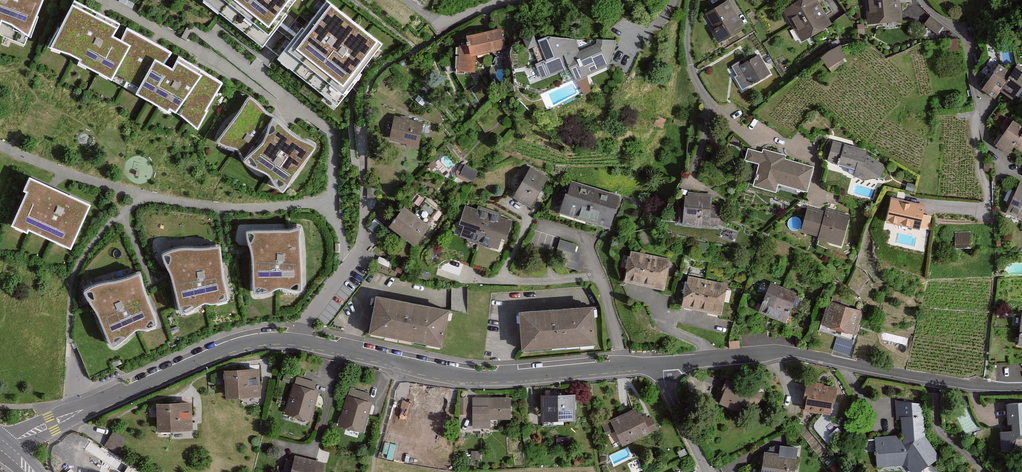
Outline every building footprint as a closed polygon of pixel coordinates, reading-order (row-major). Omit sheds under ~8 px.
[(41,0),(0,0),(0,22),(2,23),(3,19),(15,24),(30,34),(41,0)] [(225,79),(179,50),(130,22),(84,0),(75,0),(48,48),(64,53),(76,59),(75,62),(110,79),(116,70),(139,83),(133,92),(165,112),(167,109),(174,112),(176,109),(186,115),(199,125),(225,79)] [(201,5),(259,48),(295,0),(205,0),(201,5)] [(801,47),(831,28),(814,0),(808,0),(782,16),(801,47)] [(865,26),(901,23),(899,0),(863,0),(865,26)] [(709,34),(717,47),(744,31),(727,2),(705,15),(715,31),(709,34)] [(375,49),(318,5),(274,63),(332,107),(375,49)] [(504,33),(469,40),(471,51),(459,52),(459,76),(477,76),(477,60),(507,53),(504,33)] [(539,44),(529,47),(532,59),(545,55),(550,67),(541,71),(547,87),(574,77),(581,92),(616,72),(624,45),(597,44),(599,49),(583,54),(580,48),(555,43),(540,48),(539,44)] [(823,55),(832,70),(850,59),(841,44),(823,55)] [(739,69),(752,89),(771,77),(757,56),(739,69)] [(1000,64),(982,92),(995,99),(1001,90),(1017,100),(1021,93),(1021,66),(1019,64),(1014,73),(1000,64)] [(272,112),(251,95),(217,139),(221,144),(237,147),(243,156),(264,170),(270,179),(279,188),(285,181),(292,169),(305,153),(311,149),(315,141),(313,138),(298,133),(288,127),(272,112)] [(393,119),(388,145),(418,151),(423,125),(393,119)] [(1013,121),(997,147),(1012,156),(1017,147),(1021,150),(1021,126),(1013,121)] [(833,144),(829,165),(858,174),(856,179),(866,185),(884,181),(889,170),(868,158),(869,154),(833,144)] [(778,197),(780,187),(808,195),(815,171),(786,163),(787,158),(764,152),(763,157),(749,153),(745,166),(760,169),(754,191),(778,197)] [(466,164),(459,176),(472,183),(479,171),(466,164)] [(529,170),(511,201),(532,213),(551,182),(529,170)] [(72,249),(93,202),(28,174),(21,190),(25,192),(10,227),(30,235),(31,231),(72,249)] [(1018,181),(1005,214),(1021,220),(1021,183),(1018,181)] [(571,185),(560,219),(611,235),(622,201),(571,185)] [(687,196),(685,231),(721,233),(722,210),(713,210),(713,198),(687,196)] [(925,205),(891,198),(886,222),(920,229),(925,205)] [(406,209),(390,229),(417,250),(433,230),(406,209)] [(465,210),(455,241),(504,256),(514,224),(465,210)] [(818,244),(842,250),(851,217),(826,211),(824,215),(807,211),(801,235),(820,239),(818,244)] [(299,241),(299,229),(283,231),(269,230),(258,228),(239,230),(246,259),(247,266),(247,287),(249,291),(251,293),(254,293),(267,288),(275,285),(279,284),(285,284),(291,286),(300,285),(301,284),(302,281),(299,258),(299,241)] [(956,247),(972,247),(971,230),(956,231),(956,247)] [(584,254),(576,251),(578,243),(563,239),(556,262),(580,269),(584,254)] [(216,257),(214,246),(199,249),(185,251),(174,250),(155,254),(166,283),(168,289),(171,310),(173,314),(175,316),(178,315),(190,309),(198,304),(202,303),(207,302),(214,303),(223,301),(224,300),(224,297),(218,275),(216,257)] [(631,256),(624,287),(644,291),(651,260),(631,256)] [(651,260),(644,291),(664,295),(670,264),(651,260)] [(138,284),(135,273),(120,279),(107,283),(96,284),(78,291),(94,318),(96,324),(103,343),(105,347),(108,349),(111,348),(122,339),(128,334),(132,331),(138,330),(145,330),(153,326),(153,325),(153,322),(144,301),(138,284)] [(688,278),(681,309),(701,314),(708,283),(688,278)] [(708,283),(701,314),(720,318),(727,287),(708,283)] [(769,286),(758,315),(773,321),(784,291),(769,286)] [(784,291),(773,321),(789,326),(799,297),(784,291)] [(829,306),(823,329),(860,338),(866,314),(851,311),(854,298),(837,294),(834,307),(829,306)] [(451,313),(378,299),(371,336),(444,350),(451,313)] [(595,309),(519,316),(523,356),(599,349),(595,309)] [(851,354),(854,340),(837,336),(834,350),(851,354)] [(259,373),(223,374),(224,401),(260,400),(259,373)] [(293,380),(282,417),(311,425),(322,388),(293,380)] [(728,383),(720,407),(745,415),(749,402),(759,405),(763,394),(728,383)] [(808,399),(805,413),(831,419),(836,392),(807,386),(805,398),(808,399)] [(374,399),(349,391),(337,428),(362,436),(374,399)] [(430,395),(412,392),(406,427),(423,430),(425,423),(443,426),(446,404),(429,401),(430,395)] [(576,399),(542,399),(542,426),(576,426),(576,399)] [(509,400),(470,401),(472,430),(510,428),(509,400)] [(875,441),(878,471),(905,468),(908,471),(925,471),(940,460),(924,439),(922,407),(894,403),(895,423),(900,423),(901,439),(875,441)] [(192,406),(156,407),(157,437),(193,435),(192,406)] [(1009,407),(1010,432),(1001,433),(1002,452),(1021,451),(1021,406),(1009,407)] [(641,408),(600,428),(612,453),(654,433),(641,408)] [(110,433),(103,447),(116,454),(123,440),(110,433)] [(761,471),(795,471),(798,450),(779,447),(778,456),(764,454),(761,471)] [(292,459),(289,471),(324,471),(325,467),(292,459)]
